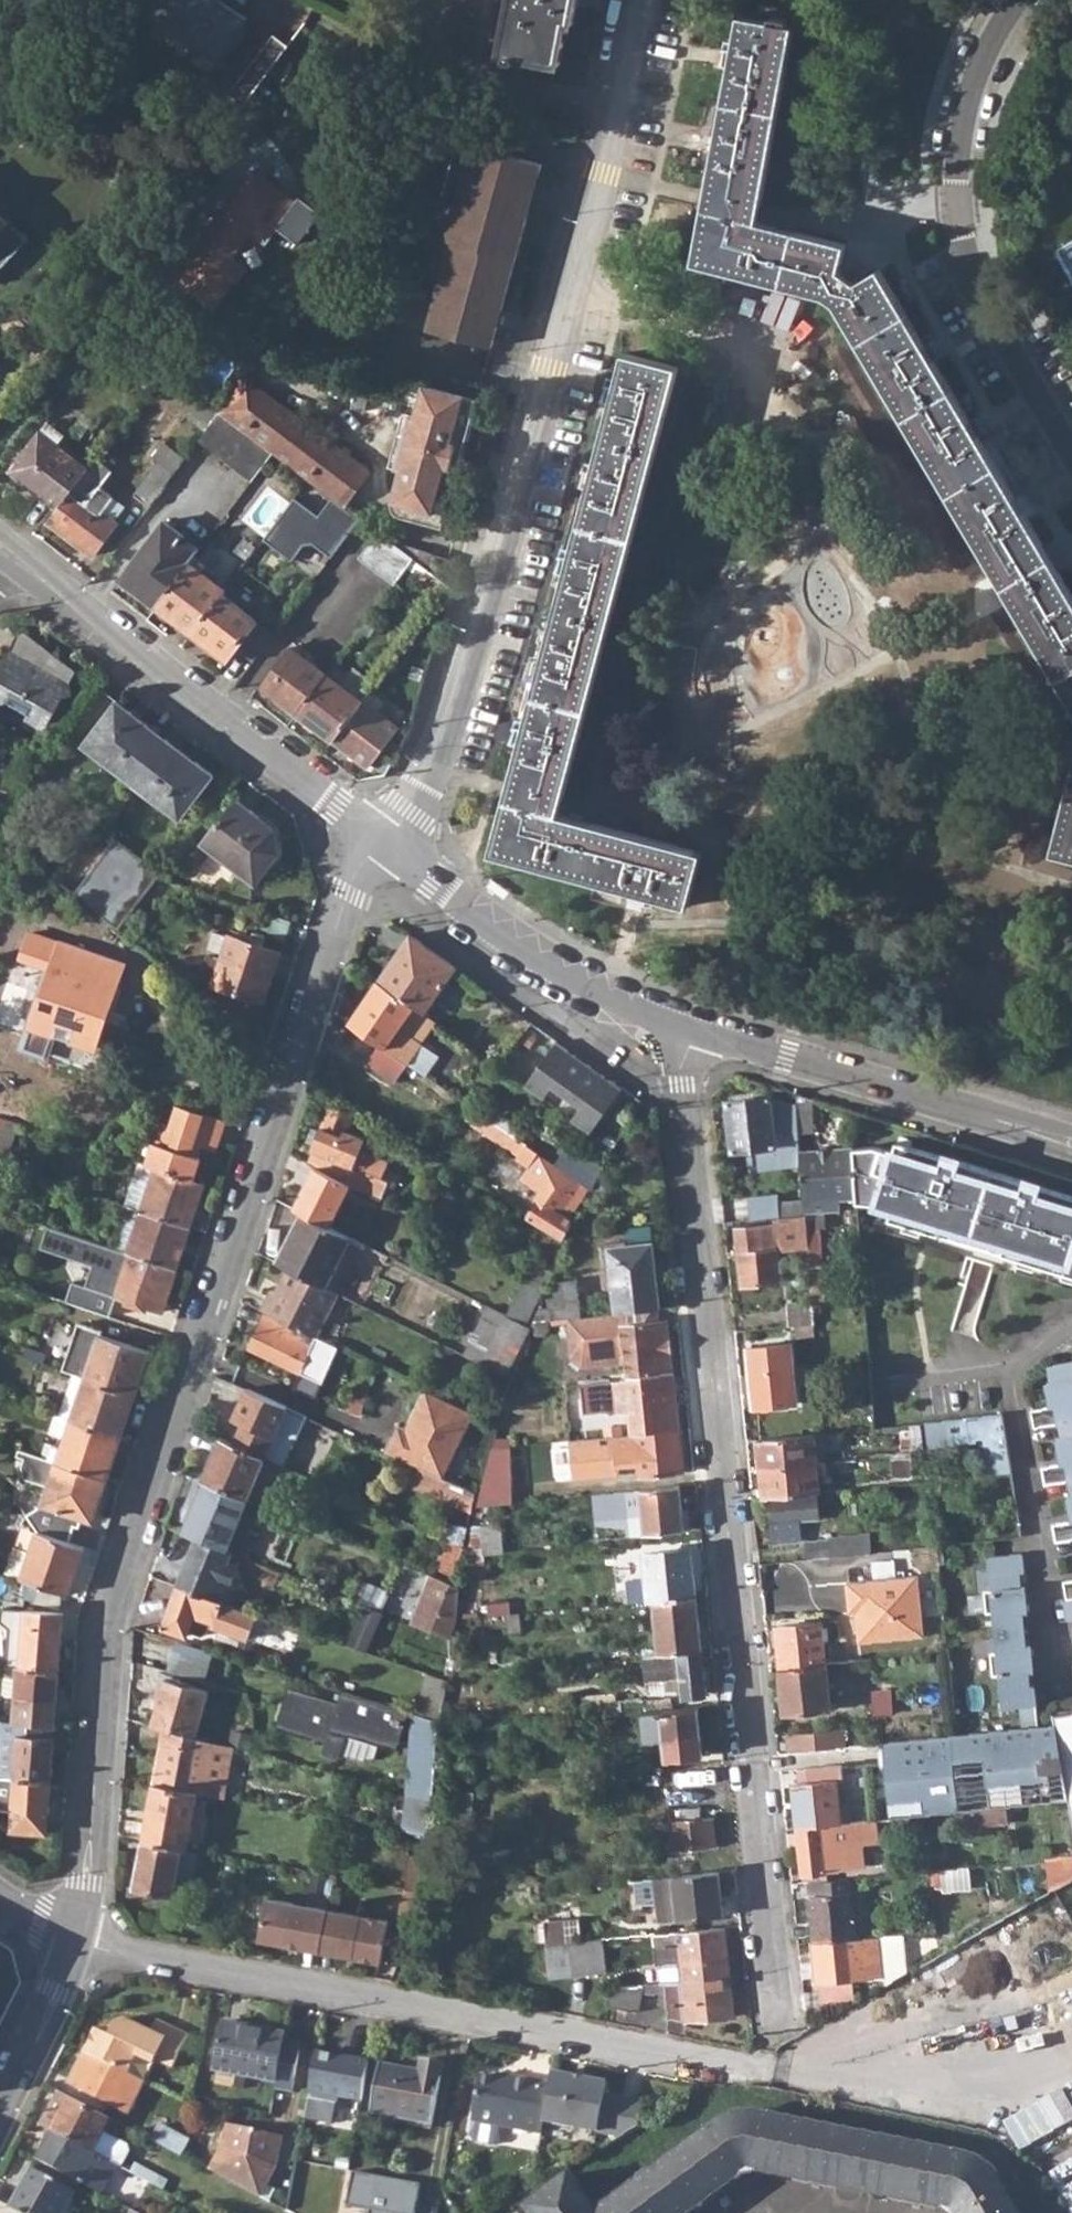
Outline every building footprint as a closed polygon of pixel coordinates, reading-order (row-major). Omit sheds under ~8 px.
[(220,0),(161,0),(151,17),(219,62),(249,19),(220,0)] [(523,65),(524,59),(567,65),(575,24),(580,25),(584,0),(517,0),(508,56),(514,57),(513,63),(523,65)] [(878,270),(854,284),(838,270),(845,245),(760,222),(796,26),(791,24),(791,19),(774,15),(773,21),(741,14),(695,262),(824,295),(836,306),(1071,703),(1071,596),(878,270)] [(274,35),(229,95),(244,107),(251,97),(289,47),(274,35)] [(221,138),(236,147),(265,108),(251,97),(244,107),(221,138)] [(438,294),(503,312),(543,163),(474,144),(449,239),(453,241),(438,294)] [(174,279),(213,308),(235,279),(238,280),(245,269),(234,260),(232,262),(230,260),(253,229),(256,231),(255,233),(266,241),(274,229),(273,227),(293,198),(254,170),(225,209),(227,211),(205,242),(202,241),(174,279)] [(31,235),(9,214),(6,215),(0,210),(0,267),(31,235)] [(1071,265),(1071,244),(1063,249),(1071,265)] [(429,329),(493,346),(503,312),(438,294),(429,329)] [(492,852),(690,905),(704,851),(560,814),(678,366),(625,351),(492,852)] [(334,498),(344,505),(370,471),(246,379),(221,413),(275,453),(334,498)] [(443,517),(476,395),(423,381),(413,414),(403,412),(390,463),(399,466),(391,495),(419,502),(416,510),(443,517)] [(201,441),(253,480),(275,453),(221,413),(201,441)] [(47,421),(41,430),(58,444),(65,435),(47,421)] [(10,471),(59,508),(90,468),(58,444),(41,430),(10,471)] [(117,523),(114,521),(103,513),(113,498),(100,488),(110,474),(94,462),(90,468),(59,508),(48,523),(92,556),(117,523)] [(137,495),(152,506),(176,474),(161,463),(137,495)] [(124,508),(113,498),(103,513),(114,521),(124,508)] [(344,505),(334,498),(322,514),(349,533),(361,518),(344,505)] [(191,563),(193,560),(178,547),(185,536),(166,521),(122,579),(157,607),(191,563)] [(361,557),(395,583),(415,558),(379,531),(361,557)] [(193,560),(191,563),(200,570),(205,564),(196,556),(193,560)] [(427,567),(437,575),(439,568),(430,561),(427,567)] [(225,589),(200,570),(191,563),(157,607),(192,634),(222,593),(225,589)] [(415,573),(443,593),(449,584),(437,575),(427,567),(422,564),(415,573)] [(437,601),(448,609),(454,588),(449,584),(443,593),(437,601)] [(192,634),(226,660),(257,621),(222,593),(192,634)] [(28,712),(47,722),(61,696),(70,692),(68,682),(75,669),(23,631),(13,634),(0,659),(0,703),(8,701),(28,712)] [(260,686),(296,713),(326,674),(290,647),(260,686)] [(296,713),(332,741),(362,701),(326,674),(296,713)] [(83,745),(132,781),(164,737),(117,701),(83,745)] [(332,741),(367,767),(397,728),(362,701),(332,741)] [(44,728),(47,722),(28,712),(25,718),(44,728)] [(132,781),(181,818),(212,773),(164,737),(132,781)] [(1071,857),(1071,782),(1056,853),(1071,857)] [(205,842),(257,881),(280,852),(276,828),(238,799),(205,842)] [(55,883),(115,928),(159,871),(98,825),(55,883)] [(490,878),(485,886),(504,899),(509,891),(490,878)] [(209,948),(222,952),(227,936),(215,932),(209,948)] [(244,940),(227,936),(222,952),(219,958),(207,955),(200,976),(212,981),(212,983),(263,1001),(279,951),(261,945),(264,935),(253,933),(251,936),(246,934),(244,940)] [(413,1006),(421,1012),(455,967),(411,936),(378,981),(413,1006)] [(23,1048),(45,1055),(52,1035),(92,1049),(122,962),(61,940),(23,1048)] [(399,1025),(413,1006),(378,981),(351,1019),(380,1039),(407,1059),(420,1041),(399,1025)] [(380,1039),(368,1057),(395,1077),(407,1059),(380,1039)] [(567,1095),(589,1064),(556,1041),(525,1085),(543,1098),(552,1085),(567,1095)] [(622,1087),(589,1064),(567,1095),(581,1105),(572,1119),(590,1132),(622,1087)] [(726,1103),(731,1151),(775,1147),(772,1109),(797,1107),(795,1092),(769,1084),(770,1098),(726,1103)] [(378,1196),(385,1178),(381,1176),(388,1162),(359,1149),(364,1138),(346,1130),(352,1114),(331,1104),(307,1161),(313,1164),(350,1183),(378,1196)] [(517,1153),(519,1150),(525,1142),(491,1118),(473,1106),(466,1117),(517,1153)] [(153,1168),(195,1182),(202,1160),(191,1156),(194,1146),(215,1153),(226,1123),(178,1108),(172,1128),(160,1123),(145,1165),(153,1168)] [(491,1118),(525,1142),(531,1134),(497,1110),(491,1118)] [(3,1164),(16,1123),(1,1118),(0,1119),(0,1163),(3,1164)] [(539,1201),(529,1216),(561,1239),(573,1222),(571,1221),(589,1187),(567,1172),(525,1142),(519,1150),(517,1153),(531,1163),(522,1176),(540,1189),(534,1197),(539,1201)] [(852,1149),(856,1203),(857,1207),(881,1205),(897,1210),(894,1220),(944,1236),(947,1225),(1010,1244),(1007,1254),(1071,1274),(1071,1194),(1046,1186),(1045,1189),(1030,1184),(1030,1181),(965,1162),(964,1164),(949,1160),(950,1157),(902,1143),(898,1153),(880,1147),(852,1149)] [(813,1302),(813,1309),(824,1308),(815,1216),(832,1215),(831,1205),(856,1203),(852,1149),(800,1152),(806,1216),(807,1230),(813,1302)] [(128,1205),(140,1209),(153,1168),(145,1165),(136,1162),(123,1203),(128,1205)] [(573,1163),(567,1172),(589,1187),(589,1188),(594,1178),(573,1163)] [(300,1210),(331,1225),(350,1183),(313,1164),(294,1208),(300,1210)] [(195,1182),(153,1168),(140,1209),(189,1225),(202,1185),(195,1182)] [(94,1204),(111,1210),(115,1201),(98,1195),(94,1204)] [(113,1249),(125,1253),(140,1209),(128,1205),(113,1249)] [(189,1225),(140,1209),(125,1253),(174,1269),(189,1225)] [(286,1266),(327,1287),(353,1236),(331,1225),(300,1210),(275,1261),(286,1266)] [(789,1232),(807,1230),(806,1216),(736,1222),(742,1286),(781,1283),(779,1249),(778,1233),(789,1232)] [(790,1248),(789,1232),(778,1233),(779,1249),(790,1248)] [(111,1294),(160,1310),(174,1269),(125,1253),(113,1249),(65,1233),(59,1251),(119,1271),(111,1294)] [(608,1248),(616,1313),(623,1312),(660,1308),(652,1245),(608,1248)] [(264,1312),(315,1337),(338,1292),(327,1287),(286,1266),(273,1291),(268,1290),(258,1309),(264,1312)] [(510,1313),(526,1321),(545,1284),(528,1275),(508,1312),(510,1313)] [(548,1297),(551,1320),(568,1318),(571,1318),(579,1317),(582,1317),(578,1279),(554,1281),(555,1296),(548,1297)] [(813,1309),(813,1302),(786,1305),(788,1328),(814,1326),(813,1309)] [(248,1346),(315,1378),(331,1344),(315,1337),(264,1312),(248,1346)] [(584,1367),(609,1365),(609,1360),(615,1360),(615,1363),(628,1362),(630,1374),(671,1369),(666,1320),(640,1323),(641,1340),(626,1342),(623,1312),(616,1313),(582,1317),(579,1317),(571,1318),(568,1318),(572,1356),(584,1367)] [(464,1356),(506,1377),(532,1324),(526,1321),(510,1313),(496,1341),(476,1333),(464,1356)] [(72,1374),(84,1378),(133,1394),(146,1353),(99,1338),(100,1333),(76,1325),(61,1370),(72,1374)] [(747,1349),(753,1406),(795,1403),(790,1346),(747,1349)] [(1052,1365),(1055,1380),(1050,1381),(1054,1405),(1032,1408),(1035,1427),(1062,1422),(1064,1438),(1060,1438),(1064,1462),(1042,1466),(1045,1485),(1071,1480),(1071,1484),(1071,1361),(1052,1365)] [(57,1415),(69,1419),(84,1378),(72,1374),(57,1415)] [(133,1394),(84,1378),(69,1419),(119,1435),(133,1394)] [(585,1384),(587,1403),(613,1400),(612,1381),(585,1384)] [(260,1456),(263,1457),(286,1407),(245,1388),(235,1409),(245,1413),(232,1443),(260,1456)] [(476,1413),(427,1389),(407,1430),(403,1438),(396,1434),(387,1453),(446,1480),(476,1413)] [(585,1430),(586,1440),(588,1440),(609,1437),(619,1436),(635,1435),(678,1431),(674,1390),(630,1394),(633,1425),(585,1430)] [(294,1423),(314,1432),(319,1423),(299,1413),(294,1423)] [(984,1439),(988,1475),(1011,1472),(1001,1416),(944,1422),(947,1447),(965,1445),(965,1441),(984,1439)] [(53,1445),(47,1460),(55,1462),(105,1479),(119,1435),(69,1419),(60,1446),(53,1445)] [(911,1425),(912,1448),(925,1446),(923,1424),(911,1425)] [(407,1430),(400,1426),(396,1434),(403,1438),(407,1430)] [(683,1474),(678,1431),(635,1435),(619,1436),(609,1437),(588,1440),(586,1440),(585,1440),(570,1441),(574,1482),(620,1477),(619,1468),(639,1466),(640,1478),(683,1474)] [(756,1441),(760,1496),(820,1490),(819,1472),(846,1470),(844,1451),(816,1454),(816,1446),(835,1444),(833,1433),(823,1434),(756,1441)] [(202,1479),(242,1496),(245,1498),(256,1502),(266,1507),(282,1467),(263,1457),(260,1456),(232,1443),(218,1436),(202,1479)] [(493,1449),(479,1505),(512,1501),(509,1447),(493,1449)] [(55,1462),(47,1460),(17,1449),(15,1456),(22,1459),(20,1467),(22,1478),(47,1486),(41,1504),(90,1520),(105,1479),(55,1462)] [(954,1465),(955,1478),(973,1476),(972,1463),(954,1465)] [(197,1536),(224,1547),(245,1498),(242,1496),(202,1479),(181,1529),(197,1536)] [(829,1481),(831,1489),(847,1488),(847,1479),(829,1481)] [(639,1488),(645,1533),(683,1529),(678,1484),(639,1488)] [(768,1499),(772,1542),(798,1540),(796,1520),(817,1517),(815,1494),(768,1499)] [(1051,1524),(1055,1543),(1071,1539),(1071,1521),(1051,1524)] [(482,1525),(483,1553),(503,1551),(501,1523),(482,1525)] [(34,1531),(25,1557),(18,1578),(67,1594),(83,1548),(34,1531)] [(456,1574),(469,1543),(450,1534),(436,1565),(456,1574)] [(224,1547),(197,1536),(185,1565),(194,1568),(187,1587),(202,1592),(227,1602),(232,1604),(241,1607),(247,1591),(238,1569),(243,1555),(224,1547)] [(804,1542),(806,1558),(868,1552),(866,1537),(804,1542)] [(645,1553),(648,1598),(654,1597),(695,1593),(690,1548),(645,1553)] [(4,1573),(18,1578),(25,1557),(11,1552),(4,1573)] [(258,1561),(265,1564),(268,1557),(261,1554),(258,1561)] [(1001,1707),(1033,1705),(1032,1686),(1027,1686),(1026,1672),(1030,1672),(1028,1646),(1024,1647),(1021,1612),(1026,1612),(1024,1587),(1019,1587),(1018,1573),(1023,1572),(1021,1554),(990,1556),(992,1589),(984,1590),(985,1612),(994,1611),(997,1651),(988,1652),(990,1674),(998,1674),(1001,1707)] [(897,1557),(875,1560),(878,1576),(899,1574),(897,1557)] [(471,1562),(471,1574),(484,1572),(484,1561),(471,1562)] [(185,1565),(179,1584),(187,1587),(194,1568),(185,1565)] [(427,1576),(423,1584),(442,1592),(445,1584),(427,1576)] [(916,1576),(845,1583),(846,1603),(853,1602),(854,1612),(857,1643),(918,1637),(917,1619),(920,1618),(916,1576)] [(1061,1582),(1064,1600),(1071,1599),(1071,1580),(1061,1582)] [(211,1623),(248,1637),(258,1613),(241,1607),(232,1604),(227,1602),(202,1592),(187,1587),(179,1584),(164,1624),(187,1633),(189,1629),(202,1634),(209,1630),(211,1623)] [(450,1595),(442,1592),(423,1584),(407,1622),(444,1637),(451,1619),(443,1614),(450,1595)] [(654,1597),(660,1654),(701,1651),(695,1593),(654,1597)] [(508,1602),(509,1613),(519,1612),(518,1601),(508,1602)] [(365,1605),(347,1646),(365,1653),(382,1612),(365,1605)] [(17,1667),(21,1667),(24,1611),(8,1610),(4,1666),(6,1666),(17,1667)] [(60,1614),(24,1611),(21,1667),(57,1669),(60,1614)] [(507,1613),(508,1631),(520,1629),(519,1612),(509,1613),(507,1613)] [(775,1627),(779,1668),(824,1664),(820,1624),(775,1627)] [(171,1669),(210,1677),(216,1649),(177,1641),(171,1669)] [(647,1679),(674,1677),(682,1676),(683,1686),(684,1694),(706,1692),(701,1651),(660,1654),(646,1656),(647,1679)] [(779,1668),(784,1715),(828,1710),(824,1664),(779,1668)] [(3,1707),(15,1708),(17,1667),(6,1666),(3,1707)] [(21,1667),(17,1667),(15,1708),(15,1712),(53,1714),(57,1669),(21,1667)] [(426,1676),(422,1697),(433,1699),(437,1679),(426,1676)] [(674,1687),(683,1686),(682,1676),(674,1677),(674,1687)] [(165,1727),(174,1729),(176,1725),(197,1731),(204,1703),(231,1711),(234,1700),(166,1679),(154,1724),(165,1727)] [(440,1723),(447,1684),(437,1679),(433,1699),(422,1697),(418,1717),(424,1718),(437,1722),(440,1723)] [(329,1736),(326,1750),(375,1761),(380,1742),(400,1746),(409,1710),(290,1682),(280,1725),(329,1736)] [(871,1691),(873,1713),(889,1711),(887,1690),(871,1691)] [(612,1705),(613,1716),(643,1713),(670,1710),(669,1700),(646,1702),(646,1705),(639,1705),(638,1700),(623,1702),(623,1704),(612,1705)] [(665,1738),(668,1759),(703,1756),(698,1707),(670,1710),(643,1713),(645,1740),(665,1738)] [(1052,1713),(1054,1727),(1058,1746),(1067,1802),(1071,1830),(1071,1709),(1052,1713)] [(411,1793),(416,1794),(424,1718),(418,1717),(411,1714),(405,1791),(411,1793)] [(437,1722),(424,1718),(416,1794),(434,1799),(437,1722)] [(197,1792),(201,1792),(203,1785),(198,1784),(204,1753),(227,1760),(231,1744),(174,1729),(165,1727),(155,1783),(197,1792)] [(1054,1727),(883,1744),(885,1763),(890,1820),(1067,1802),(1058,1746),(1054,1727)] [(839,1731),(786,1735),(788,1753),(841,1747),(839,1731)] [(15,1778),(17,1737),(0,1736),(0,1776),(13,1778),(15,1778)] [(53,1740),(17,1737),(15,1778),(50,1780),(53,1740)] [(15,1778),(13,1778),(10,1830),(46,1833),(50,1780),(15,1778)] [(795,1829),(840,1825),(835,1781),(791,1786),(795,1829)] [(187,1846),(197,1792),(155,1783),(145,1838),(183,1845),(187,1846)] [(411,1793),(408,1816),(431,1820),(434,1799),(416,1794),(411,1793)] [(429,1837),(431,1820),(408,1816),(406,1833),(429,1837)] [(670,1821),(673,1851),(716,1847),(713,1816),(670,1821)] [(795,1829),(800,1873),(861,1866),(859,1845),(876,1843),(875,1821),(840,1825),(795,1829)] [(136,1887),(173,1895),(183,1845),(145,1838),(136,1887)] [(1045,1860),(1047,1887),(1071,1873),(1071,1857),(1060,1858),(1045,1860)] [(941,1892),(968,1886),(966,1869),(938,1872),(940,1884),(941,1892)] [(649,1878),(656,1921),(724,1915),(720,1870),(649,1878)] [(927,1873),(928,1886),(940,1884),(938,1872),(927,1873)] [(407,1889),(422,1893),(423,1879),(408,1876),(407,1889)] [(813,1943),(854,1939),(848,1879),(806,1884),(813,1943)] [(327,1908),(267,1897),(260,1929),(268,1939),(319,1949),(327,1908)] [(327,1908),(319,1949),(383,1961),(389,1920),(327,1908)] [(548,1923),(550,1944),(586,1941),(585,1920),(548,1923)] [(654,1934),(657,1964),(678,1962),(680,1983),(729,1979),(724,1927),(654,1934)] [(900,1933),(878,1936),(883,1974),(883,1982),(904,1969),(900,1933)] [(813,1943),(817,1981),(850,1977),(883,1974),(878,1936),(854,1939),(813,1943)] [(550,1944),(553,1977),(607,1972),(604,1939),(586,1941),(550,1944)] [(666,1984),(680,1983),(678,1962),(657,1964),(658,1985),(666,1984)] [(853,1997),(850,1977),(817,1981),(820,2007),(853,1997)] [(729,1979),(680,1983),(682,2005),(668,2006),(668,2016),(689,2021),(734,2017),(729,1979)] [(666,1984),(668,2006),(682,2005),(680,1983),(666,1984)] [(608,2007),(637,2012),(642,1986),(611,1989),(608,2007)] [(85,2054),(130,2075),(140,2057),(157,2064),(158,2060),(176,2068),(191,2037),(171,2027),(166,2038),(124,2019),(118,2021),(111,2036),(98,2029),(85,2054)] [(217,2069),(279,2081),(284,2059),(287,2040),(288,2034),(226,2023),(217,2069)] [(279,2081),(278,2088),(292,2091),(295,2092),(304,2043),(287,2040),(284,2059),(279,2081)] [(364,2101),(372,2063),(320,2053),(311,2097),(340,2103),(341,2097),(364,2101)] [(70,2083),(130,2114),(146,2083),(130,2075),(85,2054),(70,2083)] [(373,2112),(433,2124),(444,2065),(423,2061),(421,2071),(382,2064),(373,2112)] [(609,2082),(554,2071),(552,2079),(607,2089),(609,2082)] [(504,2123),(542,2131),(545,2120),(552,2082),(511,2074),(511,2079),(499,2076),(482,2073),(473,2118),(475,2118),(504,2123)] [(607,2089),(552,2079),(552,2082),(545,2120),(620,2134),(640,2122),(645,2099),(607,2092),(607,2089)] [(292,2091),(278,2088),(273,2114),(287,2117),(292,2091)] [(107,2122),(70,2102),(59,2096),(43,2126),(54,2132),(92,2152),(101,2156),(113,2163),(118,2166),(121,2167),(129,2151),(128,2145),(103,2132),(107,2122)] [(520,2212),(692,2212),(737,2180),(743,2176),(750,2174),(757,2173),(764,2173),(934,2208),(943,2211),(946,2212),(1019,2212),(1013,2203),(999,2180),(984,2167),(967,2158),(785,2119),(767,2115),(750,2114),(737,2116),(724,2120),(713,2125),(702,2133),(599,2212),(570,2176),(520,2212)] [(504,2123),(475,2118),(473,2133),(476,2138),(496,2142),(501,2138),(504,2123)] [(229,2125),(224,2147),(211,2171),(262,2198),(269,2186),(279,2168),(285,2138),(229,2125)] [(153,2140),(183,2156),(190,2141),(161,2126),(153,2140)] [(39,2160),(103,2194),(118,2166),(113,2163),(101,2156),(92,2152),(54,2132),(39,2160)] [(15,2212),(64,2212),(75,2192),(32,2170),(10,2210),(15,2212)] [(353,2172),(346,2206),(374,2210),(373,2212),(415,2212),(420,2184),(353,2172)] [(262,2198),(271,2203),(277,2190),(269,2186),(262,2198)] [(133,2210),(114,2200),(107,2212),(131,2212),(133,2210)]
